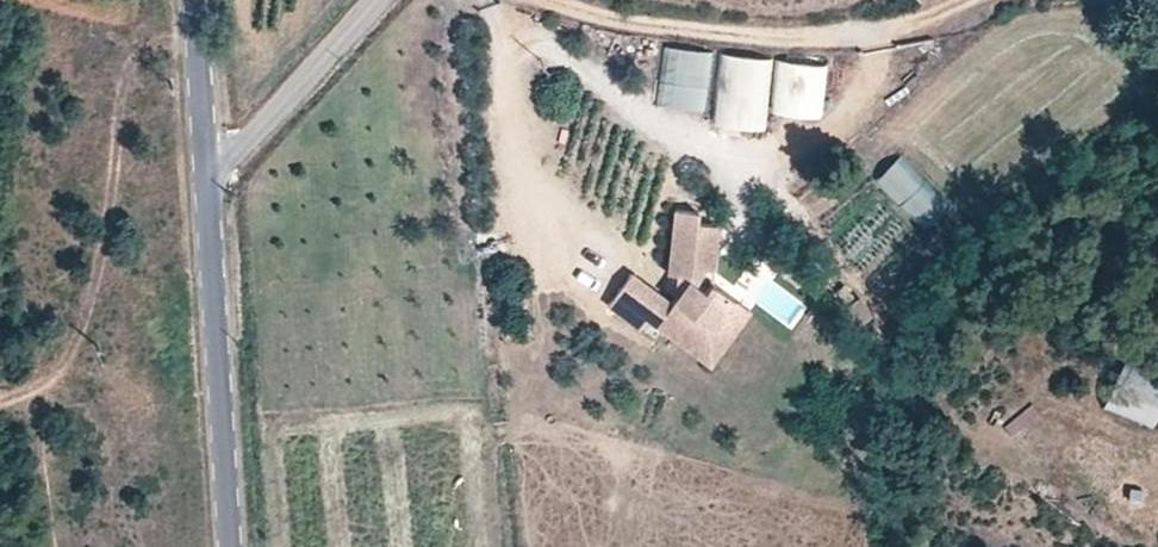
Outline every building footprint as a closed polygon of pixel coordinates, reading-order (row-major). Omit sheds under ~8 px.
[(706,108),(711,47),(661,43),(656,103),(706,108)] [(711,121),(765,125),(767,108),(822,113),(827,59),(718,49),(711,121)] [(896,155),(873,179),(924,228),(947,204),(896,155)] [(707,288),(697,281),(698,267),(708,268),(712,264),(715,225),(694,223),(695,210),(673,208),(667,270),(675,271),(677,273),(674,301),(638,274),(615,305),(643,327),(650,317),(677,338),(685,328),(707,342),(720,324),(727,330),(743,307),(711,283),(707,288)] [(703,356),(714,364),(752,313),(743,307),(727,330),(720,324),(707,342),(685,328),(677,338),(703,356)]
